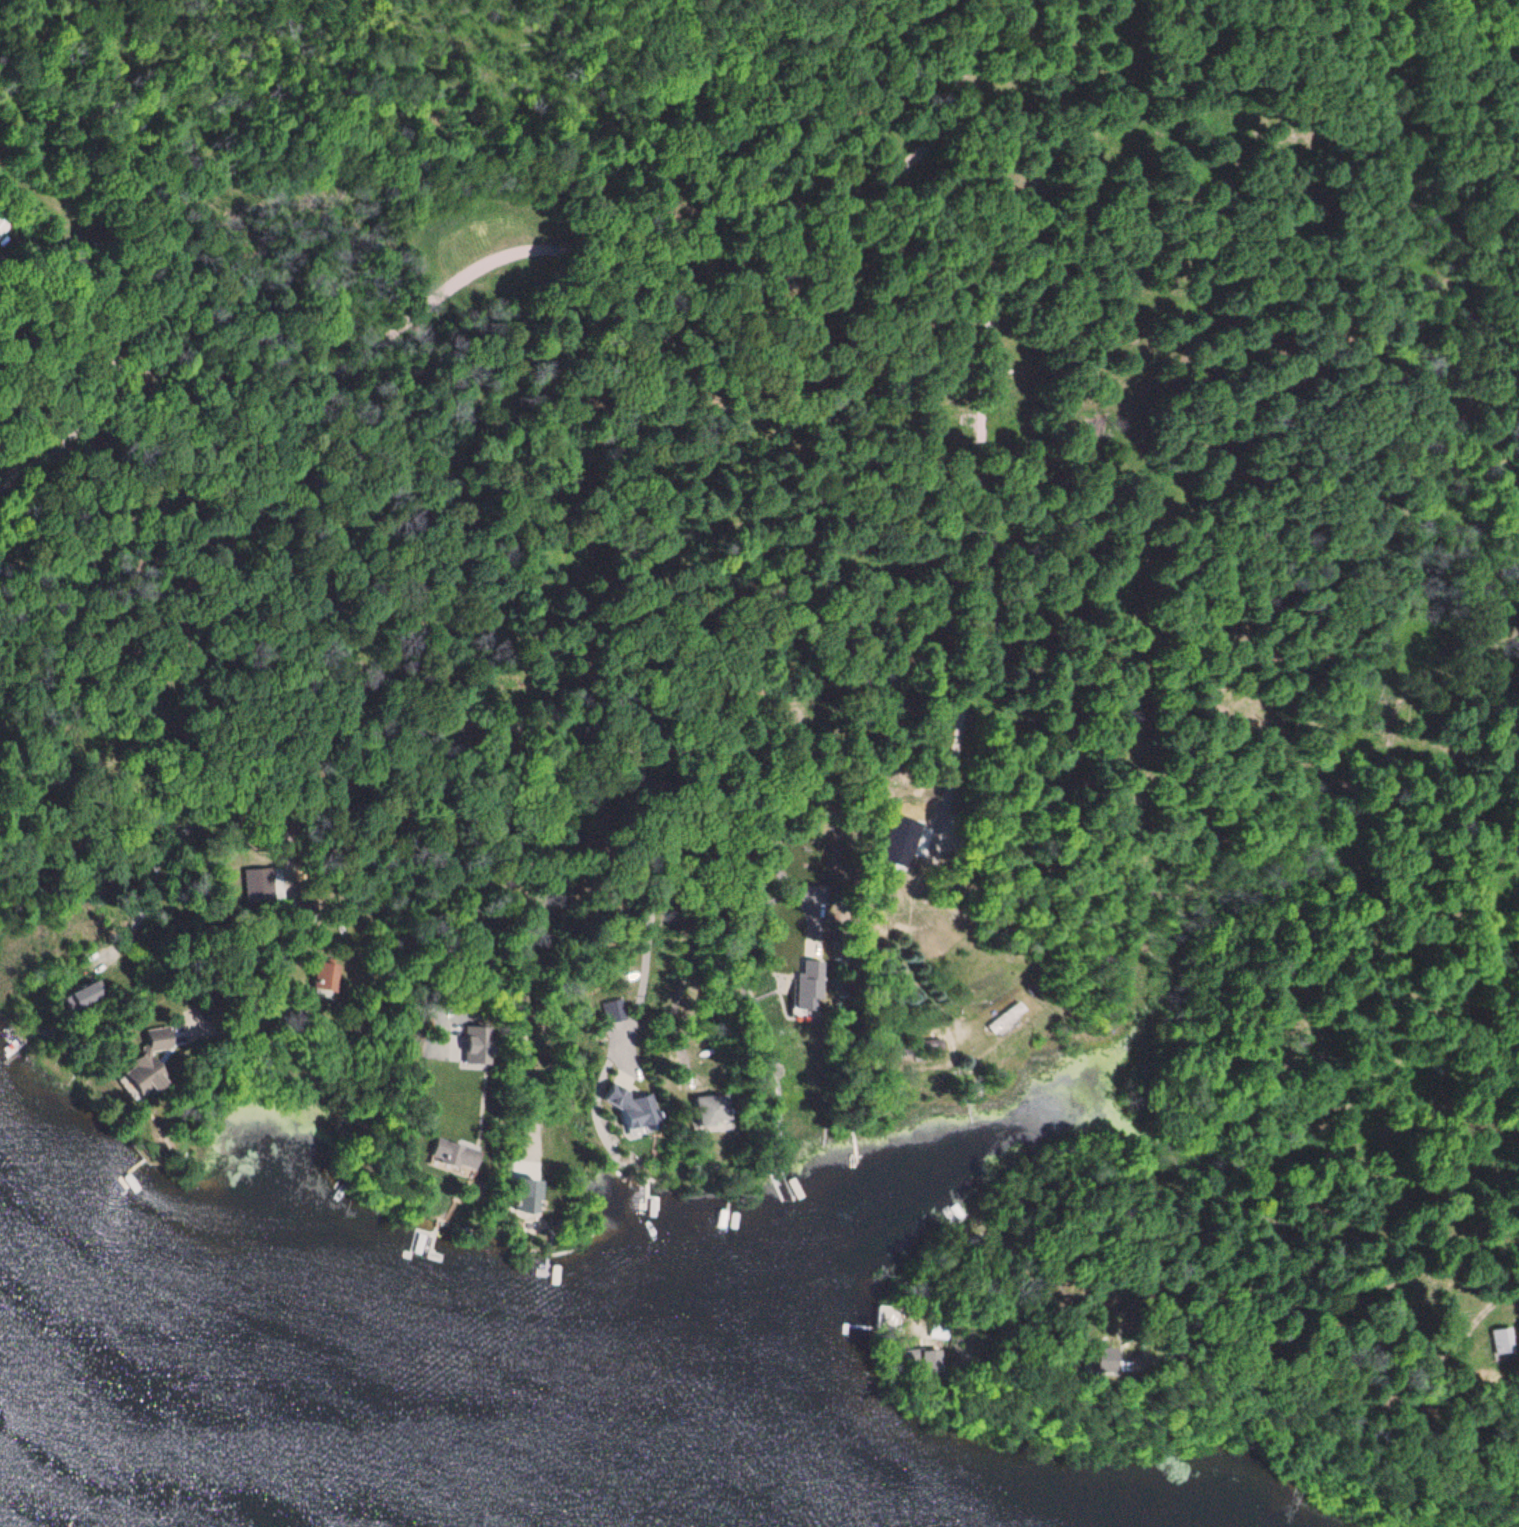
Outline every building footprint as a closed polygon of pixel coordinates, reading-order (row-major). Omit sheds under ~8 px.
[(334,963),(311,963),(311,995),(334,995),(334,963)] [(145,1029),(150,1055),(131,1059),(134,1071),(131,1071),(135,1093),(162,1087),(154,1053),(192,1045),(187,1020),(145,1029)] [(921,1042),(922,1052),(943,1050),(942,1040),(921,1042)] [(662,1131),(652,1093),(617,1102),(627,1139),(662,1131)] [(700,1128),(729,1126),(727,1096),(698,1098),(700,1128)] [(475,1172),(480,1152),(436,1140),(430,1160),(475,1172)] [(539,1182),(518,1182),(518,1216),(539,1216),(539,1182)] [(417,1241),(429,1246),(435,1230),(422,1226),(417,1241)] [(1493,1356),(1512,1352),(1507,1327),(1488,1331),(1493,1356)]
